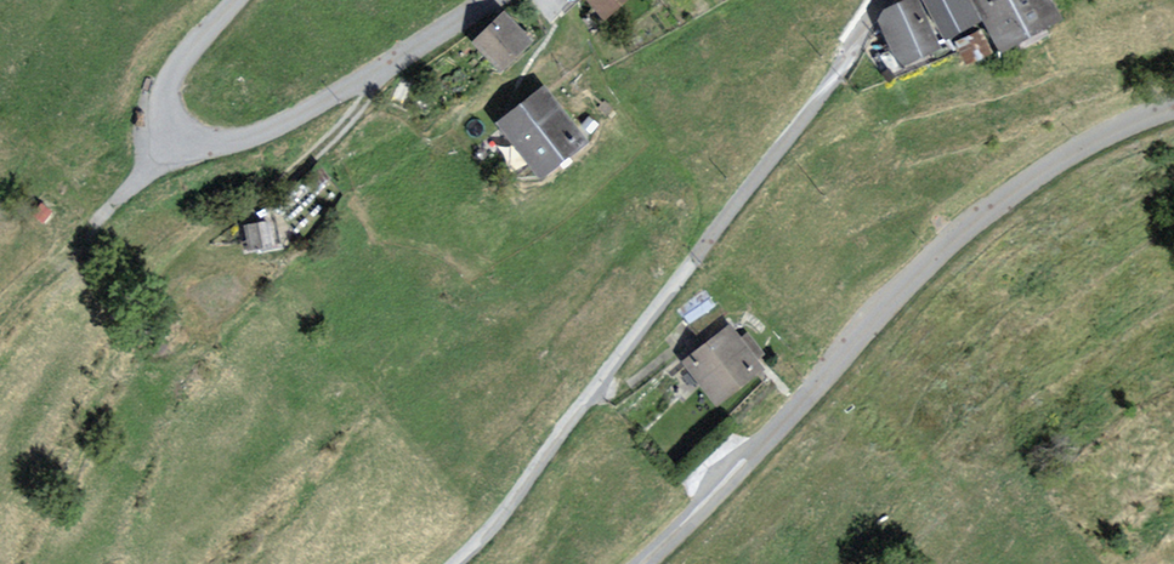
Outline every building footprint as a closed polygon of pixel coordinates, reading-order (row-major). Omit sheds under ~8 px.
[(608,24),(637,0),(588,0),(608,24)] [(880,17),(902,70),(944,53),(921,0),(880,17)] [(928,2),(954,47),(988,28),(972,0),(931,0),(928,2)] [(1002,52),(1059,21),(1048,0),(974,0),(1002,52)] [(537,46),(506,15),(474,46),(506,77),(537,46)] [(593,146),(547,91),(501,130),(546,184),(593,146)] [(734,330),(685,368),(721,413),(770,376),(734,330)]
